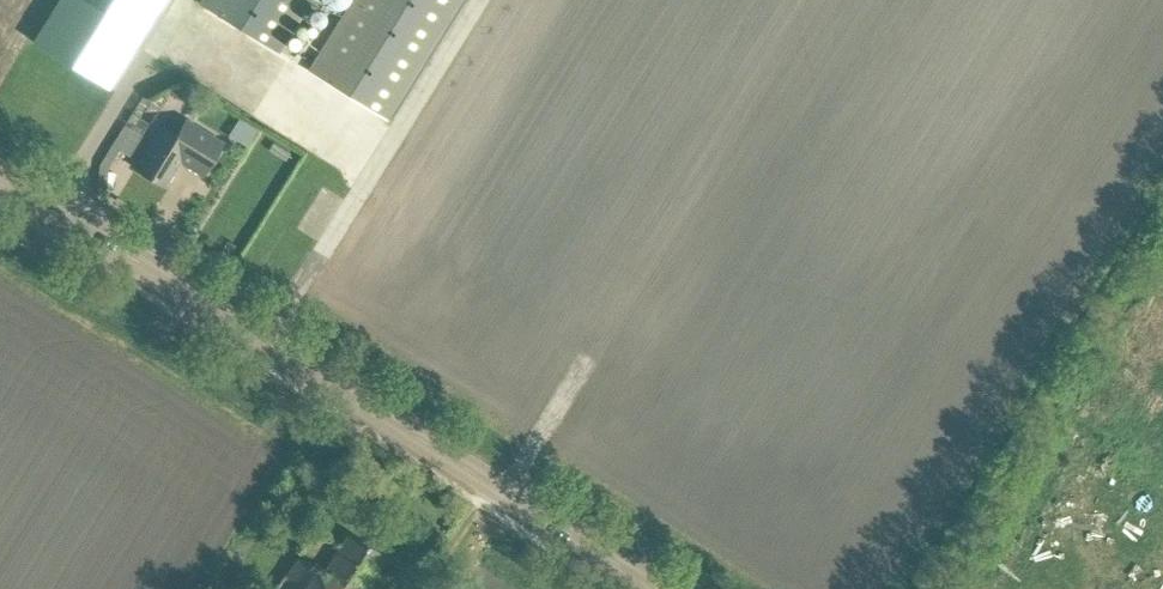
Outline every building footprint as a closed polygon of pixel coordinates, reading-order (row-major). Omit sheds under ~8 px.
[(162,0),(57,0),(32,41),(109,87),(162,0)] [(309,0),(201,0),(199,4),(277,52),(309,0)] [(386,117),(458,0),(354,0),(310,70),(386,117)] [(222,142),(185,119),(175,135),(160,126),(134,168),(164,186),(180,160),(202,174),(222,142)] [(112,144),(128,155),(141,135),(124,125),(112,144)] [(272,143),(267,150),(285,160),(289,153),(272,143)] [(387,558),(351,534),(325,574),(300,557),(279,588),(366,588),(387,558)]
